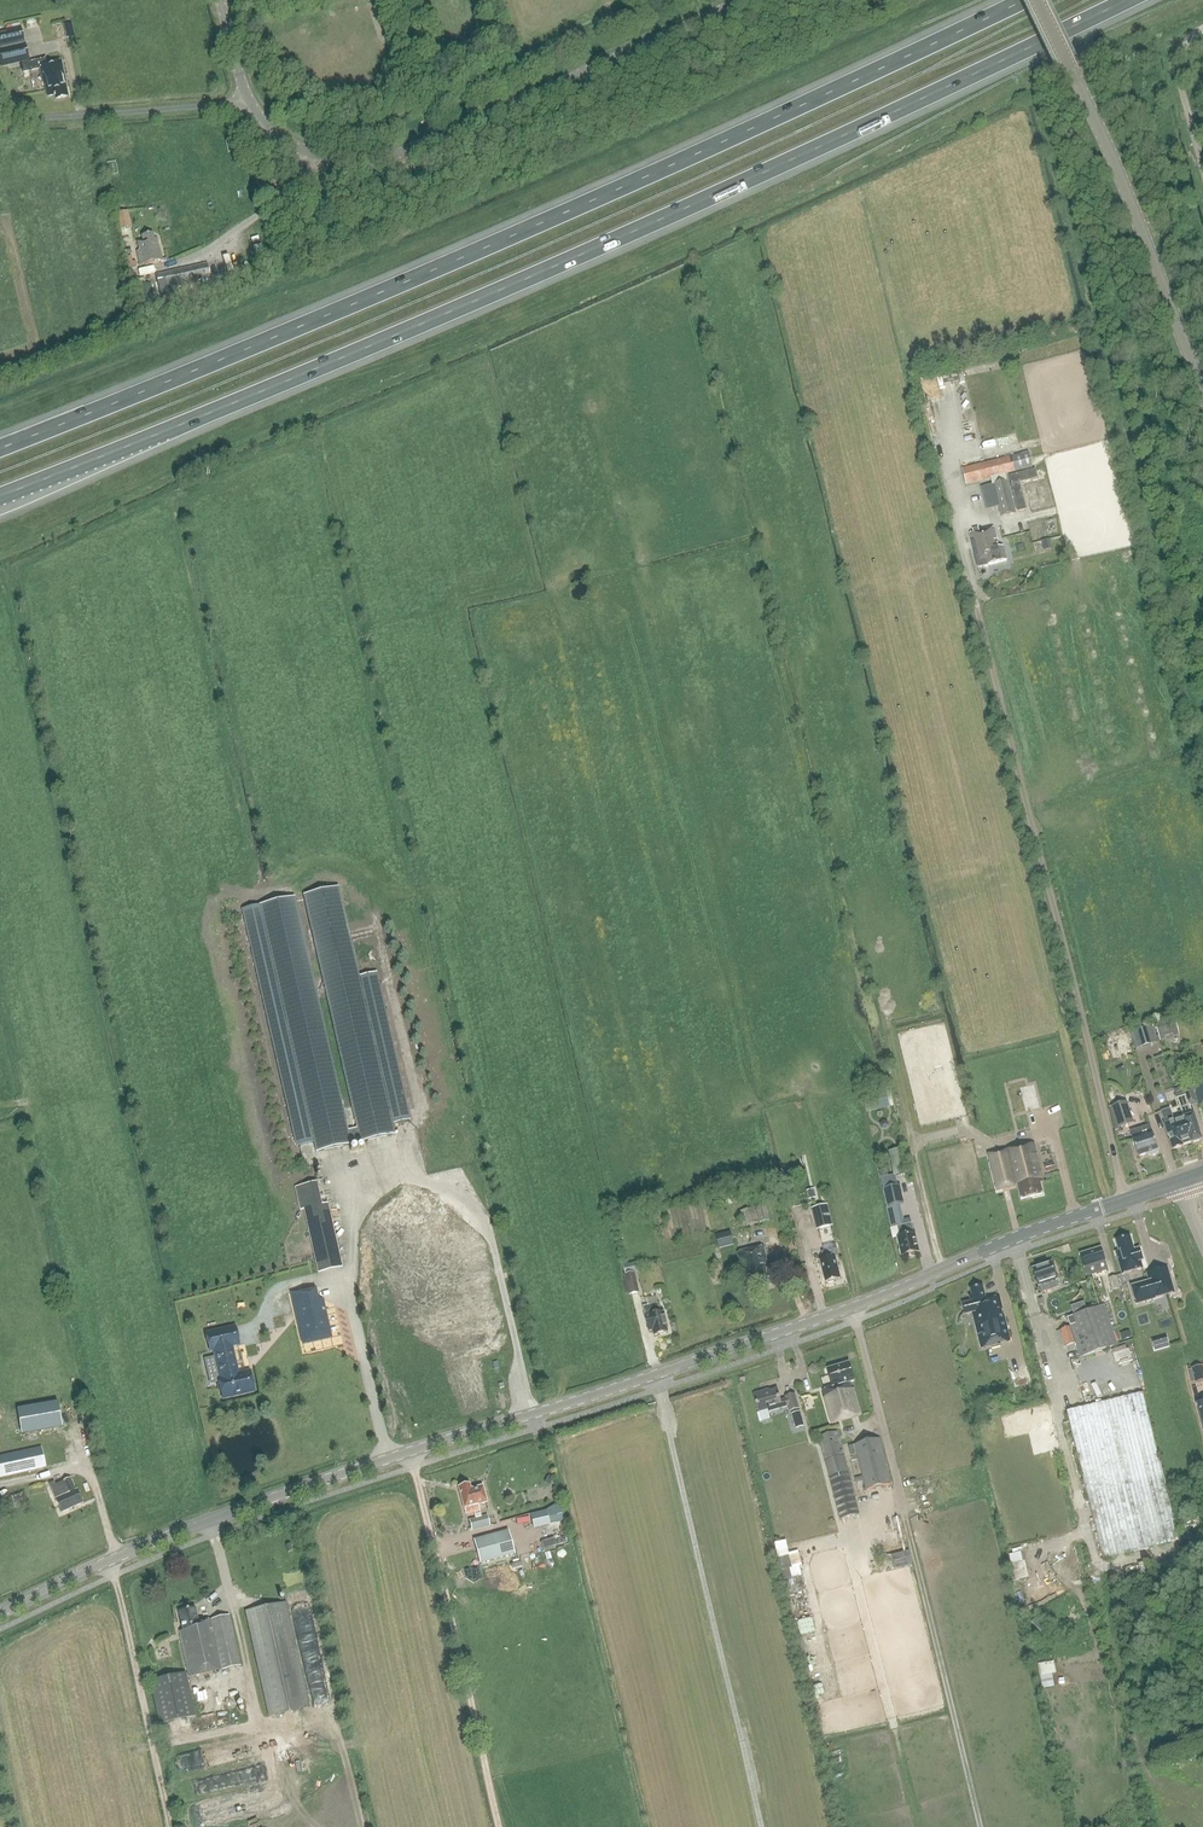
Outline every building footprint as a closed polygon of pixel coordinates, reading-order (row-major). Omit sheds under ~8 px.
[(66,97),(62,78),(64,78),(61,61),(45,64),(45,61),(28,64),(27,61),(27,60),(24,45),(0,50),(0,66),(0,67),(20,62),(22,70),(38,66),(42,84),(44,84),(47,97),(52,96),(53,97),(54,97),(55,100),(66,97)] [(128,209),(116,211),(120,228),(131,226),(128,209)] [(140,265),(162,260),(157,238),(154,239),(152,233),(141,236),(142,242),(136,243),(138,250),(136,251),(140,265)] [(207,263),(155,275),(160,297),(177,293),(175,285),(210,277),(207,263)] [(234,272),(211,279),(213,286),(236,280),(234,272)] [(139,303),(145,302),(154,300),(151,284),(136,287),(139,303)] [(935,374),(921,378),(926,396),(932,395),(931,392),(939,390),(935,374)] [(962,469),(966,484),(1032,468),(1028,453),(962,469)] [(1015,513),(1007,481),(993,485),(1001,517),(1015,513)] [(978,567),(1006,561),(1003,546),(998,547),(994,528),(970,533),(978,567)] [(1037,549),(1052,548),(1051,540),(1036,541),(1037,549)] [(304,894),(358,1130),(349,1132),(295,896),(261,904),(315,1142),(317,1152),(395,1134),(393,1124),(359,977),(339,886),(304,894)] [(315,1142),(261,904),(244,908),(298,1145),(315,1142)] [(374,973),(359,977),(393,1124),(408,1120),(374,973)] [(1174,1019),(1156,1023),(1159,1036),(1163,1035),(1173,1032),(1174,1036),(1178,1035),(1174,1019)] [(1130,1032),(1135,1049),(1157,1043),(1152,1026),(1130,1032)] [(1127,1032),(1115,1036),(1120,1051),(1132,1047),(1127,1032)] [(1202,1088),(1202,1077),(1201,1071),(1193,1073),(1197,1090),(1202,1088)] [(1020,1089),(1025,1111),(1039,1108),(1034,1086),(1020,1089)] [(1184,1117),(1192,1144),(1202,1141),(1194,1114),(1193,1114),(1190,1104),(1197,1102),(1192,1086),(1182,1089),(1181,1087),(1175,1089),(1184,1117)] [(874,1095),(878,1108),(889,1106),(886,1092),(874,1095)] [(1126,1102),(1112,1106),(1119,1127),(1133,1123),(1126,1102)] [(1173,1150),(1192,1144),(1184,1117),(1174,1120),(1171,1108),(1162,1111),(1165,1123),(1173,1150)] [(1139,1156),(1149,1153),(1153,1155),(1157,1154),(1159,1150),(1150,1125),(1131,1131),(1139,1156)] [(1042,1173),(1035,1143),(989,1154),(998,1190),(1018,1185),(1021,1199),(1045,1194),(1042,1183),(1044,1182),(1042,1173)] [(1045,1165),(1047,1172),(1056,1169),(1054,1163),(1045,1165)] [(317,1265),(341,1260),(328,1202),(322,1204),(317,1181),(296,1186),(301,1209),(304,1209),(317,1265)] [(904,1204),(900,1186),(884,1189),(888,1208),(904,1204)] [(816,1230),(833,1225),(827,1204),(811,1208),(816,1230)] [(770,1220),(766,1205),(740,1211),(743,1226),(770,1220)] [(900,1219),(889,1221),(890,1228),(898,1226),(902,1225),(900,1219)] [(898,1226),(898,1227),(900,1237),(899,1238),(903,1256),(920,1252),(915,1233),(912,1223),(902,1225),(898,1226)] [(716,1235),(719,1249),(734,1245),(731,1232),(716,1235)] [(1117,1253),(1123,1273),(1138,1269),(1141,1267),(1139,1259),(1142,1258),(1140,1249),(1134,1250),(1130,1237),(1117,1241),(1120,1251),(1117,1253)] [(751,1289),(771,1284),(769,1273),(768,1274),(767,1268),(769,1268),(764,1246),(738,1252),(743,1272),(745,1271),(748,1280),(749,1280),(751,1289)] [(1101,1247),(1080,1254),(1088,1277),(1109,1270),(1101,1247)] [(822,1263),(820,1264),(821,1269),(823,1269),(826,1282),(841,1278),(836,1258),(839,1257),(837,1249),(822,1252),(824,1260),(821,1260),(822,1263)] [(625,1274),(638,1272),(636,1263),(623,1266),(625,1274)] [(1052,1263),(1034,1269),(1039,1284),(1042,1292),(1059,1286),(1056,1278),(1057,1278),(1052,1263)] [(634,1274),(624,1276),(629,1294),(638,1292),(634,1274)] [(1108,1278),(1112,1289),(1119,1287),(1116,1275),(1108,1278)] [(1168,1277),(1137,1286),(1142,1302),(1173,1293),(1168,1277)] [(981,1348),(1010,1341),(999,1296),(987,1299),(983,1285),(971,1288),(972,1295),(969,1295),(971,1302),(963,1303),(966,1314),(972,1312),(981,1348)] [(328,1320),(323,1299),(318,1300),(315,1287),(292,1292),(299,1326),(302,1326),(305,1340),(328,1335),(325,1321),(328,1320)] [(655,1336),(669,1333),(664,1311),(661,1312),(659,1303),(644,1307),(646,1316),(645,1316),(649,1332),(654,1331),(655,1336)] [(1076,1344),(1081,1358),(1117,1346),(1103,1305),(1101,1306),(1066,1317),(1070,1327),(1076,1344)] [(232,1346),(239,1344),(235,1326),(206,1332),(210,1351),(214,1350),(220,1377),(218,1378),(223,1398),(255,1391),(250,1371),(238,1373),(232,1346)] [(1059,1330),(1065,1347),(1076,1344),(1070,1327),(1059,1330)] [(1129,1346),(1113,1348),(1115,1361),(1130,1359),(1129,1346)] [(833,1386),(823,1389),(825,1396),(824,1396),(832,1423),(861,1414),(853,1388),(853,1389),(851,1382),(855,1381),(850,1363),(827,1369),(833,1386)] [(1202,1381),(1202,1369),(1202,1366),(1191,1368),(1191,1370),(1188,1370),(1191,1383),(1202,1381)] [(789,1411),(799,1408),(794,1394),(785,1397),(786,1399),(780,1401),(777,1389),(769,1392),(769,1390),(755,1394),(755,1396),(754,1396),(759,1413),(768,1410),(769,1412),(788,1406),(789,1411)] [(1178,1541),(1142,1393),(1067,1412),(1102,1559),(1178,1541)] [(62,1427),(58,1402),(17,1409),(21,1434),(62,1427)] [(800,1412),(792,1414),(796,1429),(804,1426),(800,1412)] [(817,1437),(829,1477),(840,1519),(859,1514),(849,1472),(837,1431),(817,1437)] [(891,1485),(880,1439),(849,1447),(852,1456),(857,1454),(866,1491),(891,1485)] [(0,1456),(0,1477),(36,1469),(32,1449),(0,1456)] [(61,1513),(83,1503),(77,1489),(76,1490),(70,1478),(63,1481),(63,1482),(55,1485),(54,1482),(49,1484),(50,1487),(56,1499),(55,1499),(61,1513)] [(478,1505),(487,1502),(482,1486),(471,1489),(470,1484),(459,1487),(466,1514),(480,1510),(478,1505)] [(549,1525),(546,1511),(531,1515),(534,1528),(549,1525)] [(487,1516),(469,1520),(472,1530),(489,1525),(487,1516)] [(515,1554),(508,1531),(473,1540),(480,1564),(515,1554)] [(1012,1553),(1015,1580),(1027,1579),(1024,1551),(1012,1553)] [(893,1560),(907,1557),(906,1552),(892,1555),(893,1560)] [(269,1716),(309,1708),(285,1603),(245,1611),(269,1716)] [(179,1631),(180,1633),(189,1677),(241,1665),(229,1615),(199,1622),(195,1607),(179,1611),(183,1630),(179,1631)] [(1042,1688),(1056,1686),(1053,1661),(1039,1663),(1042,1688)] [(186,1673),(150,1681),(160,1724),(196,1716),(186,1673)]
